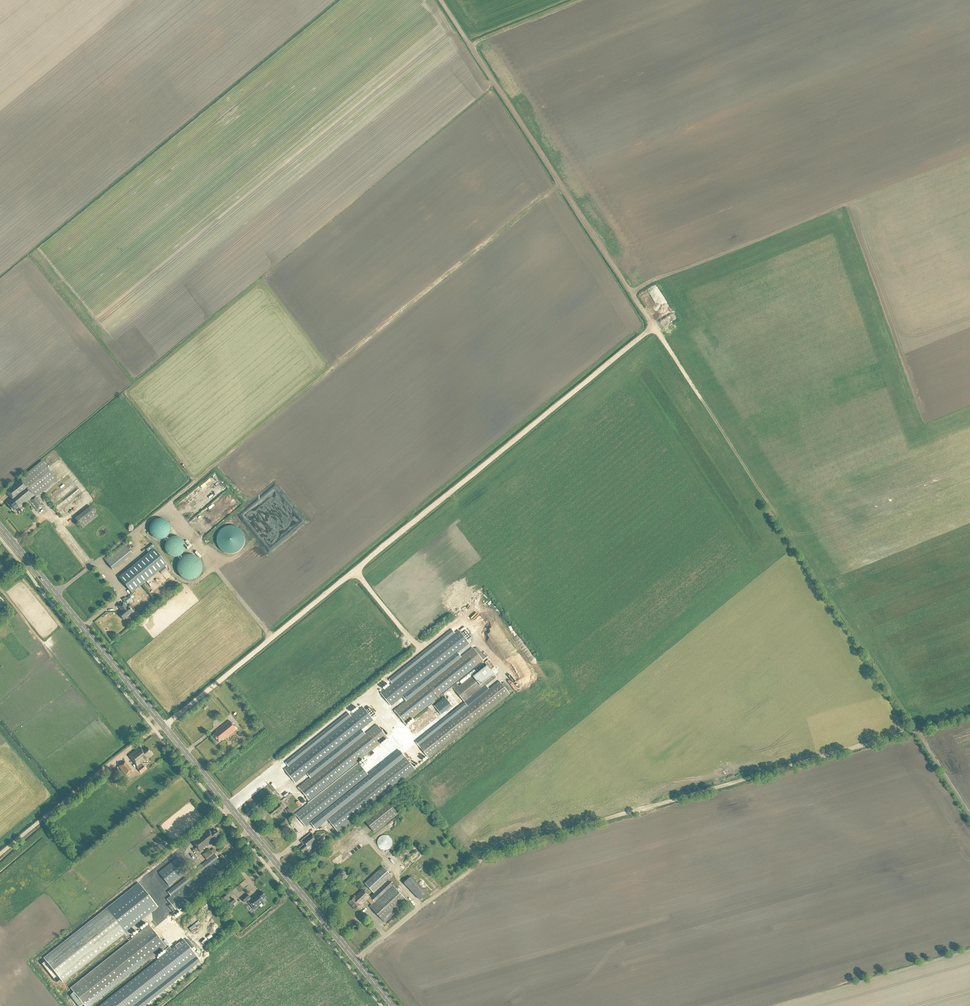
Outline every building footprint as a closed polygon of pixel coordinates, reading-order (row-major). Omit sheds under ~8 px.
[(20,509),(20,508),(29,501),(32,504),(37,510),(43,505),(37,497),(57,480),(42,461),(20,478),(20,479),(5,491),(11,499),(7,503),(13,511),(16,509),(18,511),(17,511),(19,514),(22,512),(20,509)] [(75,519),(82,529),(98,516),(91,507),(75,519)] [(154,538),(172,538),(172,520),(154,520),(154,538)] [(223,554),(248,550),(244,525),(219,529),(223,554)] [(174,535),(166,551),(182,558),(190,542),(174,535)] [(112,570),(132,554),(124,544),(105,560),(112,570)] [(164,566),(166,564),(154,549),(119,577),(132,593),(162,568),(164,566)] [(205,564),(199,555),(190,554),(189,555),(183,559),(181,559),(180,569),(181,572),(186,579),(195,579),(198,578),(204,574),(205,565),(205,564)] [(124,619),(132,613),(127,607),(123,603),(118,606),(122,611),(119,614),(124,619)] [(389,680),(392,685),(455,634),(452,630),(389,680)] [(392,685),(381,693),(392,707),(403,698),(458,654),(470,644),(467,641),(471,638),(466,631),(462,634),(460,631),(455,634),(392,685)] [(459,686),(456,683),(484,661),(483,660),(485,658),(477,647),(474,649),(473,648),(461,658),(406,702),(399,707),(398,707),(393,711),(405,725),(410,721),(409,720),(452,686),(454,689),(453,690),(464,703),(496,677),(486,664),(459,686)] [(403,698),(406,702),(461,658),(458,654),(403,698)] [(488,689),(418,746),(429,759),(509,694),(507,692),(510,690),(504,683),(501,685),(498,681),(488,689)] [(415,743),(418,746),(488,689),(486,686),(465,703),(464,703),(415,743)] [(452,706),(445,697),(434,706),(441,715),(452,706)] [(362,731),(374,721),(371,717),(375,714),(370,708),(366,711),(363,708),(351,717),(289,767),(285,770),(296,783),(307,775),(362,731)] [(285,763),(289,767),(351,717),(348,713),(285,763)] [(237,730),(229,720),(216,731),(217,732),(213,736),(218,743),(222,739),(223,740),(227,737),(228,737),(237,730)] [(314,798),(314,797),(388,738),(377,725),(365,734),(310,778),(303,784),(302,783),(298,788),(309,802),(314,798)] [(307,775),(310,778),(365,734),(362,731),(307,775)] [(146,770),(141,763),(152,754),(147,748),(143,751),(140,747),(129,756),(137,766),(138,768),(137,769),(141,774),(146,770)] [(400,751),(369,776),(310,823),(315,829),(328,819),(405,757),(400,751)] [(330,822),(338,831),(415,769),(405,757),(328,819),(330,822)] [(131,771),(124,762),(119,766),(126,776),(131,771)] [(359,763),(358,764),(295,814),(306,827),(310,823),(369,776),(359,763)] [(374,833),(398,814),(388,801),(364,820),(374,833)] [(282,804),(281,805),(279,803),(269,812),(273,816),(275,814),(276,815),(284,808),(283,808),(284,807),(282,804)] [(330,838),(338,831),(330,822),(323,828),(330,838)] [(200,852),(220,836),(215,829),(211,833),(207,829),(191,842),(200,852)] [(304,854),(319,842),(311,833),(301,841),(301,842),(304,845),(300,848),(300,849),(304,854)] [(392,844),(391,841),(390,838),(387,836),(384,836),(381,836),(378,839),(377,842),(377,845),(379,848),(381,850),(385,850),(388,849),(390,847),(392,844)] [(206,860),(213,854),(209,849),(202,855),(206,860)] [(167,899),(166,900),(170,905),(169,906),(175,915),(179,911),(177,909),(225,870),(231,866),(222,855),(217,859),(167,899)] [(177,858),(159,873),(168,885),(187,871),(177,858)] [(374,893),(370,897),(363,889),(356,896),(355,896),(354,897),(355,897),(350,902),(349,903),(354,908),(355,907),(357,909),(370,897),(374,902),(369,906),(385,923),(408,902),(393,885),(388,880),(392,877),(383,866),(365,883),(374,893)] [(411,877),(403,883),(420,900),(426,893),(411,877)] [(156,908),(137,884),(43,958),(63,982),(125,934),(126,936),(132,931),(130,929),(156,908)] [(249,899),(245,894),(240,898),(243,902),(246,900),(247,901),(246,901),(253,909),(262,902),(260,900),(264,897),(259,890),(249,899)] [(234,907),(232,904),(235,902),(232,899),(225,904),(230,910),(234,907)] [(85,1005),(89,1005),(149,958),(150,959),(166,947),(149,925),(133,937),(133,938),(70,988),(74,992),(70,995),(79,1005),(80,1005),(83,1004),(85,1005)] [(196,956),(183,940),(171,950),(169,947),(165,950),(167,952),(99,1005),(132,1005),(196,956)] [(201,962),(197,957),(134,1005),(145,1005),(201,962)]
